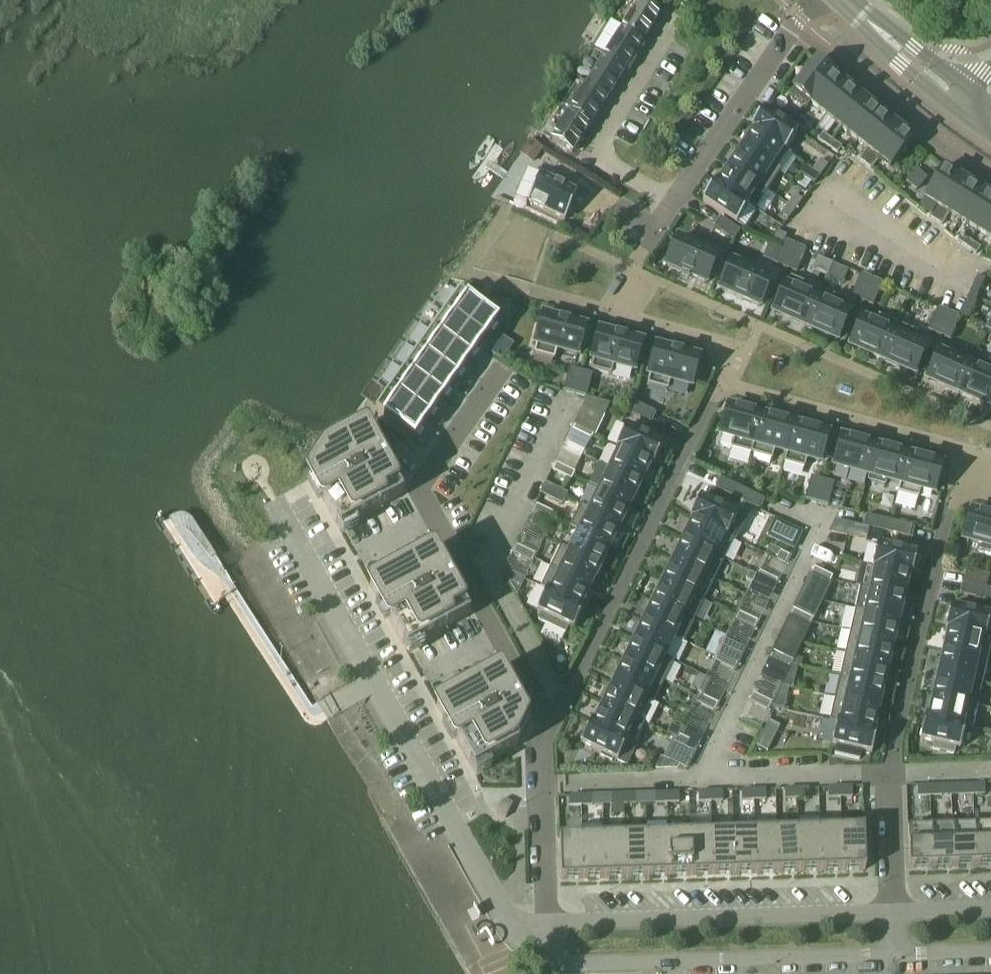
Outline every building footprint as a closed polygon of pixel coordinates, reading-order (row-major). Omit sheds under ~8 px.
[(638,2),(620,31),(640,44),(659,15),(638,2)] [(620,31),(603,58),(623,71),(640,44),(620,31)] [(603,58),(586,85),(607,98),(623,71),(603,58)] [(806,106),(832,74),(815,61),(790,94),(806,106)] [(825,116),(848,87),(832,74),(806,106),(807,107),(810,104),(825,116)] [(586,85),(569,112),(590,125),(607,98),(586,85)] [(841,129),(864,100),(848,87),(825,116),(841,129)] [(857,141),(880,113),(864,100),(841,129),(857,142),(857,141)] [(751,128),(791,155),(792,155),(786,151),(798,133),(763,110),(751,128)] [(793,124),(798,117),(788,111),(784,117),(793,124)] [(572,154),(590,125),(569,112),(551,141),(572,154)] [(865,165),(896,126),(880,113),(857,141),(857,142),(867,149),(859,160),(864,165),(865,165)] [(798,117),(793,124),(803,130),(807,124),(798,117)] [(865,165),(864,165),(871,169),(879,159),(890,167),(912,139),(896,126),(865,165)] [(741,148),(779,173),(791,155),(751,128),(750,129),(752,131),(741,148)] [(827,147),(832,140),(822,134),(818,140),(827,147)] [(534,163),(543,149),(530,140),(521,154),(534,163)] [(832,140),(827,147),(837,153),(841,147),(832,140)] [(729,166),(767,191),(779,173),(741,148),(729,166)] [(820,160),(813,170),(820,175),(827,166),(820,160)] [(715,183),(755,210),(767,191),(729,166),(717,183),(715,182),(715,183)] [(935,221),(961,178),(943,167),(924,199),(935,206),(928,217),(935,221)] [(806,180),(813,185),(820,175),(813,170),(806,180)] [(562,227),(577,193),(539,177),(525,210),(562,227)] [(959,220),(978,189),(961,178),(935,221),(942,225),(949,214),(959,220)] [(702,201),(737,224),(749,206),(754,210),(755,210),(715,183),(702,201)] [(990,208),(990,197),(978,189),(959,220),(977,231),(990,208)] [(794,195),(787,205),(795,210),(802,200),(794,195)] [(780,215),(788,220),(795,210),(787,205),(780,215)] [(977,231),(990,240),(990,208),(977,231)] [(714,228),(724,235),(733,241),(740,231),(720,218),(714,228)] [(778,232),(773,243),(781,246),(786,235),(778,232)] [(966,248),(971,241),(961,234),(957,241),(966,248)] [(677,239),(664,267),(688,277),(695,280),(704,284),(717,256),(677,239)] [(774,263),(785,268),(794,246),(783,241),(774,263)] [(971,241),(966,248),(976,254),(980,248),(971,241)] [(794,246),(785,268),(796,273),(805,251),(794,246)] [(771,280),(730,263),(719,289),(759,307),(771,280)] [(850,297),(861,302),(870,280),(859,275),(850,297)] [(976,277),(968,295),(975,299),(984,280),(976,277)] [(773,313),(804,327),(816,300),(805,295),(809,286),(790,278),(786,287),(784,286),(773,313)] [(870,280),(861,302),(872,307),(881,285),(870,280)] [(459,292),(444,311),(483,340),(498,321),(459,292)] [(960,314),(967,318),(975,299),(968,295),(960,314)] [(816,300),(804,327),(836,341),(848,314),(846,313),(850,304),(831,296),(827,305),(816,300)] [(926,331),(937,335),(947,314),(936,309),(926,331)] [(444,311),(431,332),(469,359),(483,340),(444,311)] [(947,314),(937,335),(948,340),(958,318),(947,314)] [(536,344),(534,354),(554,360),(557,350),(577,356),(585,328),(543,316),(535,344),(536,344)] [(861,320),(849,347),(881,361),(897,325),(877,316),(873,325),(861,320)] [(897,325),(881,361),(912,375),(924,348),(912,342),(916,333),(897,325)] [(599,331),(591,359),(593,360),(590,369),(611,375),(613,365),(634,371),(642,343),(599,331)] [(431,332),(416,351),(455,379),(469,359),(431,332)] [(656,347),(649,375),(650,375),(647,385),(668,391),(670,381),(690,386),(698,359),(691,357),(691,356),(656,347)] [(416,351),(402,370),(441,398),(455,379),(416,351)] [(926,381),(958,395),(970,367),(969,366),(971,362),(954,354),(952,360),(938,354),(926,381)] [(958,395),(990,409),(990,377),(987,375),(989,371),(973,364),(971,367),(970,367),(958,395)] [(569,368),(563,391),(575,394),(581,371),(569,368)] [(402,370),(389,388),(430,415),(441,398),(402,370)] [(581,371),(575,394),(586,397),(593,374),(581,371)] [(389,388),(374,411),(415,438),(430,415),(389,388)] [(587,398),(583,409),(601,414),(606,403),(587,398)] [(633,402),(628,413),(650,423),(655,413),(633,402)] [(730,449),(750,455),(760,417),(727,408),(719,438),(732,441),(730,449)] [(760,417),(750,455),(771,461),(773,451),(785,454),(782,464),(783,464),(793,426),(760,417)] [(573,430),(582,435),(585,427),(576,423),(573,430)] [(626,427),(616,447),(653,465),(663,445),(643,435),(644,432),(632,426),(631,429),(626,427)] [(793,426),(783,464),(803,469),(806,460),(819,463),(826,435),(793,426)] [(585,427),(582,435),(591,439),(594,432),(585,427)] [(312,478),(340,532),(402,496),(365,430),(330,449),(312,478)] [(841,439),(833,467),(866,476),(874,448),(841,439)] [(560,451),(580,460),(585,450),(565,441),(560,451)] [(618,449),(609,468),(641,484),(651,465),(653,466),(653,465),(616,447),(616,448),(618,449)] [(874,448),(866,476),(869,477),(867,481),(884,486),(885,481),(899,485),(896,494),(896,495),(907,457),(874,448)] [(588,450),(585,457),(593,460),(595,454),(588,450)] [(907,457),(896,495),(917,500),(920,490),(932,494),(940,466),(907,457)] [(553,471),(562,476),(565,469),(556,464),(553,471)] [(609,468),(599,489),(632,504),(641,484),(609,468)] [(565,469),(562,476),(571,480),(574,473),(565,469)] [(805,500),(816,503),(822,480),(811,477),(805,500)] [(720,478),(715,489),(736,500),(742,489),(720,478)] [(822,480),(816,503),(828,506),(834,483),(822,480)] [(580,505),(621,525),(632,504),(599,489),(589,509),(580,504),(580,505)] [(742,489),(736,500),(758,510),(763,499),(742,489)] [(696,521),(736,540),(746,519),(732,513),(734,511),(722,505),(721,507),(700,497),(690,518),(696,521)] [(533,512),(542,517),(546,509),(536,505),(533,512)] [(580,505),(570,526),(612,546),(621,525),(580,505)] [(546,509),(542,517),(551,521),(555,513),(546,509)] [(963,541),(978,545),(976,550),(990,554),(990,518),(971,513),(963,541)] [(209,559),(216,557),(194,523),(189,517),(184,515),(178,515),(173,517),(168,520),(175,533),(177,532),(180,531),(183,531),(185,532),(189,534),(193,539),(209,559)] [(866,515),(863,527),(887,532),(889,521),(866,515)] [(692,519),(682,539),(724,559),(733,540),(735,541),(736,540),(696,521),(690,518),(692,519)] [(766,537),(794,551),(803,533),(775,519),(766,537)] [(869,529),(835,521),(829,533),(866,541),(869,529)] [(889,521),(887,532),(910,538),(913,526),(889,521)] [(560,545),(560,546),(601,566),(612,546),(570,526),(570,527),(578,531),(569,550),(560,545)] [(682,539),(672,560),(714,580),(724,559),(682,539)] [(836,547),(826,543),(823,550),(832,555),(836,547)] [(877,545),(872,567),(912,576),(917,554),(894,549),(895,546),(882,543),(882,546),(877,545)] [(513,553),(522,558),(526,550),(517,546),(513,553)] [(560,546),(550,567),(592,587),(601,566),(560,546)] [(406,651),(468,616),(432,549),(370,584),(406,651)] [(526,550),(522,558),(531,562),(535,555),(526,550)] [(779,552),(776,559),(785,564),(789,556),(779,552)] [(672,560),(662,580),(704,600),(714,580),(672,560)] [(547,590),(584,608),(582,607),(592,587),(550,567),(550,568),(558,572),(549,591),(547,590)] [(874,568),(869,590),(905,597),(909,576),(912,577),(912,576),(872,567),(872,568),(874,568)] [(810,575),(820,580),(823,572),(814,568),(810,575)] [(503,574),(512,590),(516,592),(523,579),(505,571),(503,574)] [(753,581),(756,575),(749,571),(746,578),(753,581)] [(755,579),(764,584),(766,580),(768,577),(759,572),(755,579)] [(823,572),(820,580),(828,584),(832,577),(823,572)] [(766,580),(764,584),(773,588),(777,581),(768,577),(766,580)] [(662,580),(652,601),(694,621),(704,600),(662,580)] [(963,583),(960,594),(983,600),(986,588),(963,583)] [(860,588),(855,609),(855,610),(899,620),(905,597),(869,590),(860,588)] [(574,629),(584,608),(547,590),(537,611),(541,613),(538,620),(565,633),(569,626),(574,629)] [(642,621),(675,637),(684,641),(694,621),(652,601),(642,621)] [(945,628),(990,639),(990,616),(985,614),(986,611),(973,608),(972,611),(950,606),(945,628)] [(790,617),(799,622),(803,614),(794,610),(790,617)] [(855,610),(850,632),(894,642),(899,620),(855,610)] [(735,620),(744,625),(748,617),(739,613),(735,620)] [(803,614),(799,622),(808,626),(812,618),(803,614)] [(748,617),(744,625),(753,629),(757,622),(748,617)] [(642,621),(633,641),(674,662),(674,661),(666,657),(675,637),(642,621)] [(942,651),(987,661),(990,645),(990,639),(945,628),(945,629),(947,630),(942,651)] [(850,632),(845,654),(889,664),(894,642),(850,632)] [(633,641),(623,662),(664,682),(674,662),(633,641)] [(710,643),(706,652),(717,658),(719,654),(721,649),(710,643)] [(942,651),(937,673),(982,683),(987,661),(942,651)] [(769,659),(778,664),(782,656),(773,652),(769,659)] [(715,662),(724,666),(728,659),(719,654),(717,658),(715,662)] [(845,654),(839,676),(884,686),(889,664),(845,654)] [(782,656),(778,664),(788,668),(791,661),(782,656)] [(728,659),(724,666),(734,670),(737,663),(728,659)] [(623,662),(613,682),(654,703),(664,682),(623,662)] [(499,670),(437,706),(469,765),(484,757),(490,762),(517,746),(529,724),(499,670)] [(937,673),(932,696),(968,704),(973,682),(982,684),(982,683),(937,673)] [(839,676),(834,698),(879,708),(884,686),(839,676)] [(613,682),(603,703),(644,723),(640,721),(649,702),(654,704),(654,703),(613,682)] [(749,702),(758,706),(761,699),(753,694),(749,702)] [(696,702),(704,707),(708,699),(699,695),(696,702)] [(932,696),(928,717),(925,716),(925,717),(965,726),(971,728),(977,706),(968,704),(932,696)] [(834,698),(829,720),(877,731),(877,730),(874,730),(879,708),(834,698)] [(708,699),(704,707),(714,711),(717,704),(708,699)] [(761,699),(758,706),(767,711),(770,704),(761,699)] [(591,722),(634,744),(644,723),(603,703),(593,723),(591,722)] [(960,748),(965,726),(925,717),(920,739),(938,743),(937,749),(957,753),(958,748),(960,748)] [(871,753),(877,731),(829,720),(829,722),(836,723),(831,744),(836,745),(835,752),(858,757),(860,751),(871,753)] [(769,721),(757,746),(768,751),(780,726),(769,721)] [(581,743),(601,753),(600,756),(612,761),(613,759),(618,761),(627,742),(634,745),(634,744),(591,722),(581,743)] [(675,744),(684,748),(688,740),(679,736),(675,744)] [(688,740),(684,748),(694,752),(697,745),(688,740)] [(664,770),(678,769),(679,766),(668,761),(664,770)] [(961,795),(973,795),(972,785),(960,785),(961,795)] [(972,785),(973,795),(984,794),(984,785),(972,785)] [(917,796),(929,796),(929,786),(917,787),(917,796)] [(929,786),(929,796),(941,796),(941,786),(929,786)] [(840,787),(828,788),(828,798),(840,797),(840,787)] [(852,787),(840,787),(840,797),(852,797),(852,787)] [(808,788),(796,789),(797,799),(809,798),(808,788)] [(796,789),(784,789),(785,799),(797,799),(796,789)] [(753,790),(741,791),(742,800),(754,800),(753,790)] [(765,790),(753,790),(754,800),(766,800),(765,790)] [(722,791),(710,792),(710,801),(722,801),(722,791)] [(710,792),(698,792),(698,802),(710,801),(710,792)] [(655,793),(655,803),(667,803),(667,793),(655,793)] [(678,793),(667,793),(667,803),(679,803),(678,793)] [(623,794),(612,795),(612,805),(624,804),(623,794)] [(635,794),(623,794),(624,804),(636,804),(635,794)] [(592,795),(580,796),(581,806),(593,805),(592,795)] [(580,796),(569,796),(569,806),(581,806),(580,796)] [(503,800),(496,813),(505,817),(512,804),(503,800)] [(975,866),(990,865),(990,824),(973,825),(975,866)] [(952,826),(953,867),(975,866),(973,825),(952,826)] [(909,868),(932,867),(930,826),(908,827),(909,868)] [(930,826),(932,867),(953,867),(952,826),(930,826)] [(864,828),(841,829),(842,871),(865,870),(864,828)] [(841,829),(819,830),(821,872),(842,871),(841,829)] [(819,830),(798,831),(799,872),(821,872),(819,830)] [(776,831),(755,832),(756,874),(777,873),(776,831)] [(798,831),(776,831),(777,873),(799,872),(798,831)] [(733,832),(711,833),(712,875),(734,874),(733,832)] [(755,832),(733,832),(734,874),(756,874),(755,832)] [(711,833),(689,834),(691,876),(712,875),(711,833)] [(689,834),(668,835),(669,876),(691,876),(689,834)] [(646,835),(625,836),(626,877),(647,877),(646,835)] [(668,835),(646,835),(647,877),(669,876),(668,835)] [(603,836),(582,837),(583,879),(604,878),(603,836)] [(625,836),(603,836),(604,878),(626,877),(625,836)] [(582,837),(559,838),(561,879),(583,879),(582,837)]
